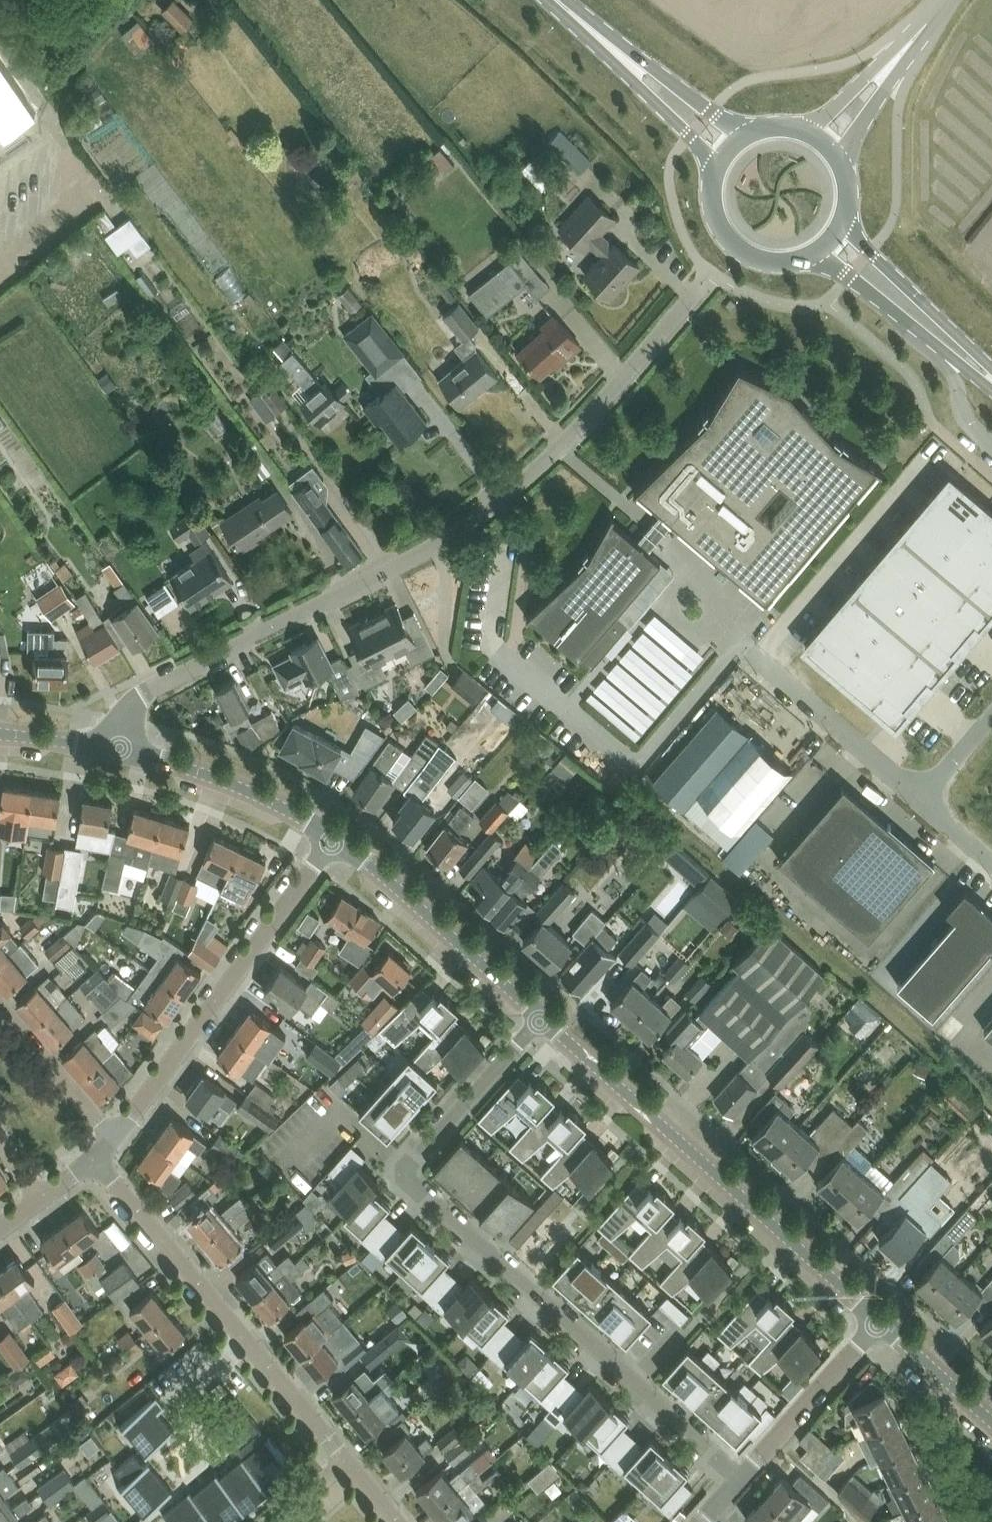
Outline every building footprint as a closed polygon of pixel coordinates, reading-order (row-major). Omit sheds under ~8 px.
[(182,31),(195,18),(177,0),(171,0),(161,10),(182,31)] [(138,21),(122,34),(137,52),(137,53),(153,40),(138,21)] [(162,45),(149,50),(155,67),(169,62),(162,45)] [(99,87),(91,92),(98,102),(105,97),(99,87)] [(561,130),(549,142),(579,173),(591,161),(561,130)] [(440,147),(430,156),(444,173),(454,164),(440,147)] [(529,173),(552,195),(569,177),(546,155),(529,173)] [(585,274),(595,284),(611,297),(639,265),(614,242),(612,245),(601,234),(615,218),(599,205),(589,196),(559,228),(585,251),(591,245),(603,255),(585,274)] [(150,245),(142,233),(130,217),(106,234),(118,251),(130,242),(138,253),(150,245)] [(80,241),(65,254),(75,266),(90,253),(80,241)] [(487,314),(539,273),(522,251),(469,292),(487,314)] [(244,307),(256,296),(235,271),(222,283),(244,307)] [(55,272),(52,283),(66,286),(68,276),(55,272)] [(114,283),(100,292),(104,298),(108,304),(122,295),(114,283)] [(362,301),(349,285),(338,293),(351,310),(362,301)] [(452,307),(443,314),(463,339),(479,327),(459,301),(452,307)] [(375,376),(378,374),(405,352),(372,311),(343,334),(375,376)] [(580,344),(567,329),(557,318),(520,351),(527,359),(540,374),(563,354),(565,357),(580,344)] [(319,425),(344,403),(333,389),(329,393),(322,385),(322,384),(311,372),(312,371),(284,339),(272,349),(300,382),(301,381),(311,394),(300,403),(306,409),(319,425)] [(439,379),(448,390),(461,406),(498,375),(485,360),(477,349),(439,379)] [(611,519),(589,559),(529,615),(591,668),(628,625),(615,614),(661,561),(648,550),(674,520),(767,599),(879,467),(839,444),(791,391),(740,367),(709,419),(637,488),(663,510),(637,541),(611,519)] [(108,373),(99,381),(105,390),(115,383),(108,373)] [(277,412),(287,404),(267,376),(256,384),(277,412)] [(396,380),(362,406),(376,424),(381,420),(399,443),(428,421),(396,380)] [(251,397),(267,421),(277,415),(260,391),(251,397)] [(801,646),(897,728),(991,616),(991,508),(949,471),(801,646)] [(347,563),(363,551),(337,515),(336,516),(310,480),(294,491),(347,563)] [(292,511),(281,495),(278,490),(240,515),(238,511),(222,522),(241,550),(257,540),(255,537),(292,511)] [(128,500),(124,509),(134,512),(138,504),(128,500)] [(194,509),(179,519),(189,533),(195,543),(210,533),(194,509)] [(110,534),(99,540),(110,557),(120,551),(110,534)] [(171,575),(181,590),(192,606),(232,580),(221,563),(207,541),(191,551),(197,559),(171,575)] [(106,573),(114,566),(110,561),(102,567),(106,573)] [(64,562),(56,568),(63,579),(72,573),(64,562)] [(75,603),(61,581),(37,598),(51,619),(75,603)] [(147,613),(125,581),(115,588),(128,607),(113,617),(134,647),(158,630),(147,613)] [(86,591),(76,597),(89,620),(101,639),(111,633),(86,591)] [(413,663),(435,653),(431,646),(423,628),(411,634),(396,603),(385,609),(387,611),(374,618),(392,653),(405,647),(413,663)] [(380,660),(392,653),(374,618),(362,624),(361,621),(350,627),(365,657),(354,662),(366,687),(388,676),(380,660)] [(101,639),(89,620),(75,628),(81,637),(85,644),(95,661),(119,647),(111,633),(101,639)] [(28,653),(36,654),(35,681),(67,682),(68,654),(68,638),(54,637),(54,629),(28,629),(28,653)] [(9,653),(4,632),(0,632),(0,653),(9,653)] [(583,703),(632,745),(691,676),(641,634),(583,703)] [(359,692),(350,673),(341,655),(330,661),(318,637),(291,650),(294,655),(275,664),(284,682),(286,686),(305,677),(307,681),(329,670),(342,697),(359,692)] [(441,667),(432,678),(440,685),(449,674),(441,667)] [(474,701),(485,687),(463,670),(453,683),(474,701)] [(250,709),(235,680),(216,691),(230,718),(225,721),(231,734),(237,731),(246,748),(273,733),(280,727),(271,711),(252,721),(247,711),(250,709)] [(496,753),(527,718),(498,692),(467,727),(496,753)] [(408,695),(394,708),(402,717),(416,703),(408,695)] [(653,783),(683,809),(749,734),(719,707),(653,783)] [(450,717),(444,725),(453,732),(459,724),(450,717)] [(290,721),(273,739),(282,745),(280,747),(304,761),(327,774),(337,757),(342,748),(329,741),(318,735),(306,728),(307,726),(296,720),(294,724),(290,721)] [(388,733),(396,725),(391,721),(385,721),(381,725),(388,733)] [(427,733),(412,754),(425,763),(440,742),(427,733)] [(375,807),(387,791),(394,781),(385,774),(403,748),(390,739),(371,766),(372,766),(354,791),(375,807)] [(550,745),(541,747),(544,755),(552,753),(550,745)] [(352,754),(344,768),(356,775),(366,762),(352,754)] [(758,802),(792,765),(781,755),(748,792),(758,802)] [(560,773),(574,784),(585,771),(571,759),(560,773)] [(414,837),(426,822),(435,811),(423,802),(445,774),(434,765),(412,793),(411,793),(401,806),(404,808),(393,821),(414,837)] [(469,784),(474,779),(464,770),(447,788),(457,797),(469,784)] [(474,779),(469,784),(482,795),(488,789),(475,778),(474,779)] [(780,859),(869,936),(933,863),(844,785),(780,859)] [(1,805),(0,814),(0,829),(10,830),(27,833),(34,790),(4,786),(1,805)] [(55,837),(58,814),(61,794),(34,790),(27,833),(42,835),(55,837)] [(491,830),(518,799),(507,790),(497,801),(496,800),(480,820),(491,830)] [(108,829),(109,823),(113,803),(84,798),(81,817),(77,841),(89,843),(91,826),(108,829)] [(526,823),(538,811),(530,802),(517,814),(526,823)] [(449,865),(461,849),(469,839),(459,833),(473,815),(460,805),(455,811),(439,832),(427,848),(432,852),(430,855),(439,863),(442,859),(449,865)] [(116,832),(103,885),(119,889),(122,872),(126,860),(147,867),(149,862),(155,842),(163,817),(162,817),(161,810),(153,807),(149,813),(135,809),(127,835),(116,832)] [(176,870),(190,826),(163,817),(155,842),(149,862),(176,870)] [(469,876),(501,840),(492,831),(460,868),(469,876)] [(216,836),(207,854),(197,873),(209,879),(223,886),(241,848),(216,836)] [(663,838),(655,847),(665,857),(674,847),(663,838)] [(553,839),(539,855),(542,857),(492,912),(508,925),(527,904),(519,898),(528,889),(529,890),(555,858),(560,855),(562,849),(559,845),(553,839)] [(736,841),(722,858),(740,873),(754,857),(736,841)] [(542,857),(539,855),(526,843),(512,859),(515,861),(507,870),(509,872),(502,880),(485,865),(484,866),(473,879),(483,888),(475,897),(492,912),(542,857)] [(59,883),(60,883),(62,875),(66,852),(66,849),(50,846),(45,871),(47,872),(42,897),(56,899),(58,884),(59,884),(59,883)] [(266,861),(254,855),(255,853),(254,850),(246,846),(243,847),(243,849),(241,848),(223,886),(237,893),(247,899),(266,861)] [(62,875),(76,877),(81,851),(66,849),(66,852),(62,875)] [(697,863),(686,876),(697,886),(709,873),(697,863)] [(174,902),(184,877),(172,871),(162,897),(174,902)] [(694,893),(722,916),(738,897),(711,874),(694,893)] [(187,911),(191,901),(199,883),(184,877),(174,902),(175,902),(177,903),(175,907),(187,911)] [(571,943),(547,922),(575,891),(565,881),(535,914),(543,920),(525,941),(552,964),(571,943)] [(955,918),(898,984),(933,1015),(991,949),(991,912),(965,889),(946,910),(955,918)] [(343,895),(328,917),(338,923),(335,928),(348,937),(339,951),(362,965),(374,946),(366,941),(380,920),(343,895)] [(592,908),(572,932),(586,944),(606,920),(592,908)] [(647,920),(621,950),(635,962),(638,958),(655,940),(671,921),(659,912),(649,922),(647,920)] [(28,936),(39,926),(33,919),(32,919),(31,917),(20,926),(28,936)] [(728,919),(722,927),(731,935),(737,927),(728,919)] [(10,953),(10,952),(19,944),(10,933),(12,931),(3,921),(0,923),(0,962),(8,955),(10,953)] [(69,929),(70,931),(46,951),(54,960),(73,944),(73,943),(76,941),(77,941),(85,922),(78,921),(69,929)] [(687,1073),(703,1055),(723,1033),(750,1057),(788,1015),(803,998),(825,974),(769,923),(733,963),(739,968),(695,1018),(686,1010),(667,1031),(676,1039),(664,1051),(687,1073)] [(198,937),(189,952),(211,968),(222,953),(214,948),(221,939),(214,933),(203,926),(198,937)] [(564,975),(561,978),(571,987),(574,984),(581,990),(593,977),(595,979),(615,956),(607,949),(617,937),(604,926),(562,974),(564,975)] [(158,956),(149,968),(185,994),(202,971),(180,955),(185,949),(165,935),(164,937),(145,928),(138,941),(158,956)] [(314,965),(325,946),(314,938),(296,966),(312,978),(313,978),(320,969),(314,965)] [(73,944),(54,960),(63,970),(82,954),(73,944)] [(411,969),(409,967),(410,963),(405,959),(402,961),(390,950),(373,969),(366,963),(365,962),(351,977),(350,978),(370,995),(383,981),(393,989),(411,969)] [(20,965),(10,953),(8,955),(0,962),(0,982),(8,991),(40,963),(32,954),(20,965)] [(667,973),(671,977),(688,960),(683,955),(667,973)] [(679,983),(687,989),(700,972),(692,966),(679,983)] [(338,1003),(341,999),(313,978),(312,978),(307,985),(281,967),(265,991),(275,998),(274,999),(277,1001),(278,1000),(290,1009),(296,1001),(312,1013),(321,1003),(333,1011),(343,1019),(347,1011),(338,1003)] [(136,995),(168,1018),(185,994),(149,968),(136,987),(115,971),(109,979),(111,981),(115,989),(123,996),(131,1001),(136,995)] [(631,1021),(652,998),(642,988),(651,976),(642,968),(641,970),(633,979),(625,988),(611,1003),(631,1021)] [(92,997),(105,1011),(123,996),(115,989),(111,981),(109,979),(99,969),(81,984),(92,997)] [(17,1002),(36,1024),(56,1006),(46,995),(58,984),(49,974),(17,1002)] [(695,1000),(711,981),(702,974),(686,992),(695,1000)] [(454,1015),(460,1009),(442,993),(437,999),(432,995),(419,1010),(408,1001),(379,1029),(388,1037),(395,1044),(420,1022),(435,1035),(454,1014),(454,1015)] [(650,1038),(663,1023),(680,1004),(669,994),(661,1005),(652,998),(631,1021),(650,1038)] [(54,1045),(69,1032),(86,1017),(68,996),(56,1006),(36,1024),(54,1045)] [(135,1004),(131,1001),(123,996),(105,1011),(102,1014),(113,1025),(135,1004)] [(385,996),(369,1014),(362,1022),(366,1026),(374,1033),(397,1007),(385,996)] [(856,998),(845,1011),(854,1019),(859,1013),(871,1023),(877,1016),(856,998)] [(285,1035),(267,1021),(251,1009),(234,1032),(256,1048),(269,1057),(285,1035)] [(137,1025),(153,1037),(163,1025),(147,1013),(143,1010),(135,1023),(137,1025)] [(413,1059),(426,1070),(445,1055),(462,1070),(484,1046),(478,1041),(481,1039),(454,1015),(454,1014),(435,1035),(413,1059)] [(735,1074),(715,1097),(734,1114),(747,1099),(754,1090),(766,1075),(770,1070),(783,1081),(817,1042),(788,1015),(750,1057),(735,1074)] [(114,1049),(114,1050),(120,1041),(106,1024),(98,1030),(96,1028),(63,1056),(83,1078),(114,1049)] [(366,1026),(356,1035),(364,1043),(368,1039),(374,1033),(366,1026)] [(388,1037),(379,1029),(374,1033),(368,1039),(377,1048),(388,1037)] [(234,1032),(218,1055),(234,1067),(253,1080),(261,1070),(247,1060),(256,1048),(234,1032)] [(317,1042),(307,1055),(332,1074),(344,1063),(317,1042)] [(124,1061),(114,1050),(114,1049),(83,1078),(101,1098),(132,1071),(124,1061)] [(426,1070),(413,1059),(410,1056),(393,1074),(419,1097),(423,1093),(426,1095),(438,1081),(426,1070)] [(359,1057),(348,1066),(357,1075),(367,1065),(359,1057)] [(920,1060),(915,1070),(926,1075),(931,1066),(920,1060)] [(338,1076),(346,1085),(357,1075),(348,1066),(338,1076)] [(539,1080),(533,1086),(519,1073),(478,1119),(492,1131),(517,1109),(531,1122),(532,1123),(550,1102),(551,1102),(556,1096),(539,1080)] [(187,1097),(203,1109),(209,1113),(219,1121),(228,1109),(230,1110),(238,1099),(203,1074),(195,1087),(191,1086),(187,1091),(189,1095),(187,1097)] [(422,1099),(419,1097),(393,1074),(376,1093),(405,1119),(422,1099)] [(952,1080),(941,1092),(950,1100),(961,1088),(952,1080)] [(274,1095),(256,1082),(247,1094),(265,1108),(266,1107),(274,1095)] [(764,1123),(752,1136),(773,1155),(799,1126),(788,1116),(795,1109),(785,1100),(776,1092),(768,1100),(755,1115),(764,1123)] [(405,1119),(376,1093),(360,1111),(388,1137),(401,1123),(405,1119)] [(266,1107),(265,1108),(247,1094),(237,1107),(257,1121),(269,1130),(279,1116),(266,1107)] [(532,1123),(531,1122),(510,1146),(523,1159),(540,1144),(549,1152),(546,1156),(552,1162),(562,1150),(563,1150),(574,1138),(575,1137),(576,1135),(582,1130),(587,1124),(570,1108),(564,1114),(551,1102),(550,1102),(532,1123)] [(833,1108),(808,1135),(799,1126),(773,1155),(794,1173),(824,1139),(833,1147),(839,1142),(859,1120),(858,1118),(851,1125),(833,1108)] [(177,1155),(189,1164),(197,1152),(198,1153),(207,1142),(189,1128),(173,1117),(156,1140),(177,1155)] [(817,1183),(838,1202),(873,1163),(854,1145),(869,1128),(859,1120),(839,1142),(847,1149),(817,1183)] [(609,1154),(582,1130),(576,1135),(575,1137),(574,1138),(563,1150),(562,1150),(552,1162),(541,1174),(553,1186),(573,1170),(590,1185),(611,1161),(606,1156),(609,1154)] [(231,1160),(231,1159),(234,1161),(245,1152),(219,1134),(211,1145),(231,1160)] [(468,1178),(486,1158),(462,1137),(433,1169),(454,1188),(465,1175),(468,1178)] [(149,1149),(139,1162),(164,1179),(160,1184),(160,1188),(166,1192),(170,1191),(172,1189),(174,1187),(182,1177),(180,1176),(169,1168),(177,1155),(156,1140),(155,1141),(151,1140),(147,1146),(149,1149)] [(349,1209),(350,1210),(351,1210),(369,1189),(370,1189),(378,1180),(360,1163),(366,1157),(352,1144),(329,1170),(342,1182),(332,1193),(349,1209)] [(859,1221),(881,1195),(889,1187),(899,1196),(919,1174),(919,1173),(933,1157),(923,1148),(909,1164),(894,1181),(873,1163),(838,1202),(859,1221)] [(509,1179),(486,1158),(468,1178),(457,1191),(477,1209),(489,1196),(492,1199),(509,1179)] [(518,1161),(513,1167),(518,1171),(523,1165),(518,1161)] [(268,1163),(258,1172),(266,1181),(277,1173),(268,1163)] [(0,1166),(0,1186),(9,1181),(0,1166)] [(900,1258),(913,1243),(925,1230),(913,1219),(922,1208),(914,1201),(929,1183),(919,1174),(899,1196),(910,1205),(905,1211),(879,1239),(900,1258)] [(492,1199),(480,1212),(501,1230),(513,1217),(517,1221),(534,1201),(509,1179),(492,1199)] [(179,1209),(189,1201),(198,1194),(187,1181),(169,1196),(179,1209)] [(670,1209),(671,1209),(676,1203),(673,1201),(658,1187),(653,1193),(639,1181),(598,1225),(604,1231),(611,1238),(612,1237),(637,1216),(650,1227),(652,1229),(670,1209)] [(566,1183),(560,1190),(564,1194),(565,1195),(572,1188),(566,1183)] [(188,1219),(205,1239),(213,1232),(225,1223),(236,1213),(243,1207),(247,1204),(246,1204),(239,1196),(229,1205),(228,1204),(218,1213),(208,1202),(218,1194),(210,1184),(198,1194),(189,1201),(197,1211),(188,1219)] [(509,1238),(518,1246),(564,1194),(560,1190),(555,1187),(509,1238)] [(371,1247),(394,1221),(393,1220),(383,1211),(391,1203),(377,1191),(374,1193),(370,1189),(369,1189),(351,1210),(350,1210),(345,1216),(363,1233),(359,1236),(370,1245),(371,1247)] [(936,1301),(962,1272),(953,1263),(959,1256),(959,1247),(954,1243),(965,1230),(977,1217),(975,1215),(991,1198),(982,1190),(937,1241),(946,1249),(929,1268),(915,1283),(936,1301)] [(314,1208),(326,1213),(332,1201),(320,1195),(314,1208)] [(231,1230),(261,1204),(255,1197),(246,1204),(247,1204),(243,1207),(236,1213),(225,1223),(213,1232),(205,1239),(222,1259),(242,1242),(231,1230)] [(296,1211),(267,1235),(276,1247),(303,1223),(303,1226),(315,1226),(316,1212),(308,1203),(307,1202),(296,1211)] [(79,1247),(84,1243),(100,1231),(83,1209),(63,1224),(79,1247)] [(679,1255),(682,1257),(701,1237),(707,1231),(703,1228),(689,1215),(684,1221),(671,1209),(670,1209),(652,1229),(650,1227),(628,1252),(630,1254),(643,1266),(667,1244),(679,1255)] [(394,1221),(371,1247),(383,1258),(387,1254),(403,1269),(405,1270),(429,1242),(428,1241),(425,1238),(427,1235),(413,1223),(405,1231),(394,1221)] [(79,1247),(63,1224),(41,1240),(57,1263),(79,1247)] [(122,1224),(111,1232),(127,1254),(138,1246),(122,1224)] [(610,1249),(617,1242),(612,1237),(611,1238),(604,1231),(597,1238),(610,1249)] [(682,1257),(660,1281),(673,1293),(692,1277),(709,1292),(731,1268),(726,1263),(728,1261),(701,1237),(682,1257)] [(429,1242),(405,1270),(422,1286),(419,1290),(430,1299),(431,1300),(454,1275),(453,1273),(443,1265),(450,1257),(436,1244),(434,1247),(429,1242)] [(630,1254),(628,1252),(617,1242),(610,1249),(623,1261),(626,1258),(630,1254)] [(553,1276),(571,1292),(597,1264),(579,1247),(553,1276)] [(351,1249),(343,1253),(347,1262),(359,1258),(351,1249)] [(111,1271),(105,1263),(97,1251),(87,1258),(96,1269),(105,1281),(104,1281),(116,1298),(140,1281),(125,1260),(111,1271)] [(236,1277),(254,1297),(302,1257),(301,1255),(294,1261),(288,1254),(267,1272),(257,1260),(236,1277)] [(35,1280),(18,1257),(0,1270),(0,1277),(14,1296),(22,1306),(26,1312),(31,1318),(43,1309),(26,1287),(35,1280)] [(309,1265),(302,1257),(254,1297),(270,1317),(290,1300),(290,1299),(290,1298),(294,1301),(301,1295),(300,1291),(291,1279),(302,1270),(309,1265)] [(87,1276),(96,1287),(104,1281),(105,1281),(96,1269),(87,1258),(79,1264),(87,1276)] [(571,1292),(590,1309),(615,1281),(597,1264),(571,1292)] [(315,1294),(324,1305),(354,1281),(352,1279),(344,1269),(315,1294)] [(962,1272),(936,1301),(957,1320),(971,1305),(983,1291),(962,1272)] [(454,1275),(431,1300),(443,1311),(446,1307),(463,1323),(464,1323),(489,1296),(491,1293),(472,1276),(465,1284),(454,1275)] [(31,1318),(26,1312),(22,1306),(14,1296),(0,1277),(0,1306),(2,1305),(18,1328),(21,1326),(23,1329),(33,1322),(30,1318),(31,1318)] [(605,1319),(611,1323),(634,1297),(615,1281),(590,1309),(603,1321),(605,1319)] [(756,1323),(769,1335),(770,1336),(771,1337),(790,1316),(795,1310),(778,1295),(773,1300),(758,1287),(718,1333),(731,1345),(756,1323)] [(131,1309),(148,1329),(169,1311),(152,1291),(137,1303),(131,1309)] [(671,1313),(679,1305),(668,1295),(660,1304),(664,1307),(671,1313)] [(489,1296),(464,1323),(482,1339),(479,1343),(491,1354),(514,1328),(513,1327),(503,1318),(510,1310),(496,1297),(494,1300),(489,1296)] [(634,1297),(611,1323),(615,1327),(613,1329),(627,1342),(653,1314),(634,1297)] [(83,1321),(67,1299),(55,1307),(71,1330),(83,1321)] [(388,1308),(397,1320),(406,1313),(396,1301),(388,1308)] [(415,1301),(408,1309),(417,1317),(423,1309),(415,1301)] [(679,1305),(671,1313),(681,1323),(689,1314),(679,1305)] [(312,1347),(333,1329),(316,1309),(300,1322),(285,1335),(302,1355),(311,1348),(312,1347)] [(169,1311),(148,1329),(164,1349),(171,1345),(186,1332),(169,1311)] [(817,1340),(790,1316),(771,1337),(770,1336),(754,1354),(749,1361),(761,1372),(781,1356),(798,1371),(819,1347),(814,1343),(817,1340)] [(991,1341),(991,1317),(980,1330),(991,1341)] [(329,1345),(350,1327),(344,1320),(333,1329),(312,1347),(302,1355),(318,1375),(339,1358),(329,1345)] [(523,1376),(548,1349),(544,1345),(546,1342),(532,1330),(525,1338),(514,1328),(491,1354),(503,1364),(506,1361),(523,1376)] [(30,1357),(9,1329),(0,1336),(0,1346),(1,1348),(16,1367),(21,1363),(27,1359),(30,1357)] [(363,1353),(363,1354),(371,1364),(395,1345),(393,1344),(399,1339),(392,1329),(386,1335),(385,1334),(368,1348),(368,1349),(363,1353)] [(125,1347),(136,1338),(129,1330),(119,1339),(125,1347)] [(143,1347),(136,1338),(125,1347),(133,1356),(143,1347)] [(368,1349),(368,1348),(360,1339),(343,1354),(351,1363),(363,1354),(363,1353),(368,1349)] [(679,1384),(684,1388),(715,1354),(709,1349),(701,1357),(689,1346),(663,1374),(677,1387),(679,1384)] [(40,1365),(55,1354),(50,1347),(35,1357),(40,1365)] [(548,1349),(523,1376),(542,1393),(539,1397),(550,1407),(573,1381),(563,1371),(570,1363),(556,1351),(553,1353),(548,1349)] [(749,1349),(743,1355),(749,1361),(754,1354),(749,1349)] [(715,1354),(684,1388),(689,1393),(687,1395),(700,1407),(725,1379),(713,1368),(721,1359),(715,1354)] [(132,1355),(113,1365),(119,1376),(138,1366),(132,1355)] [(484,1384),(493,1376),(474,1356),(465,1365),(484,1384)] [(15,1384),(28,1375),(21,1363),(16,1367),(7,1373),(15,1384)] [(62,1376),(71,1388),(88,1375),(79,1363),(62,1376)] [(333,1393),(350,1413),(392,1378),(385,1369),(374,1378),(365,1367),(354,1376),(333,1393)] [(845,1403),(846,1424),(861,1417),(863,1423),(868,1431),(898,1416),(885,1389),(872,1377),(845,1403)] [(392,1378),(350,1413),(367,1433),(382,1420),(388,1416),(400,1406),(389,1393),(398,1385),(392,1378)] [(721,1421),(752,1387),(745,1381),(737,1390),(725,1379),(700,1407),(713,1419),(719,1424),(721,1421)] [(776,1407),(785,1399),(768,1379),(758,1387),(776,1407)] [(550,1407),(545,1413),(557,1424),(562,1418),(565,1414),(583,1430),(610,1400),(610,1399),(606,1396),(592,1383),(584,1391),(573,1381),(550,1407)] [(752,1387),(721,1421),(725,1425),(723,1428),(737,1441),(746,1430),(755,1438),(776,1414),(767,1405),(762,1411),(750,1401),(757,1392),(752,1387)] [(51,1404),(66,1417),(75,1407),(61,1394),(51,1404)] [(145,1406),(118,1427),(142,1455),(170,1431),(173,1429),(158,1410),(164,1406),(156,1396),(145,1406)] [(610,1400),(583,1430),(601,1446),(598,1450),(610,1461),(633,1435),(622,1425),(629,1417),(615,1404),(613,1407),(609,1403),(611,1400),(610,1400)] [(162,1513),(170,1521),(224,1521),(228,1519),(243,1506),(246,1509),(270,1489),(264,1481),(288,1461),(239,1401),(211,1424),(234,1452),(237,1449),(244,1456),(220,1476),(217,1473),(192,1493),(189,1490),(162,1513)] [(73,1416),(58,1428),(69,1441),(83,1429),(73,1416)] [(868,1431),(880,1457),(911,1441),(898,1416),(868,1431)] [(383,1450),(386,1453),(385,1454),(392,1463),(394,1462),(401,1471),(417,1459),(435,1444),(427,1435),(417,1443),(407,1431),(411,1428),(403,1418),(392,1427),(377,1440),(385,1449),(383,1450)] [(457,1425),(439,1440),(446,1450),(465,1435),(457,1425)] [(819,1472),(819,1473),(826,1464),(833,1456),(839,1449),(835,1445),(833,1447),(810,1427),(799,1440),(808,1448),(800,1456),(818,1472),(819,1472)] [(5,1445),(11,1453),(30,1439),(25,1431),(5,1445)] [(40,1431),(30,1439),(11,1453),(21,1466),(50,1445),(40,1431)] [(456,1461),(473,1447),(478,1443),(469,1431),(465,1435),(446,1450),(456,1461)] [(643,1484),(668,1456),(663,1451),(665,1449),(651,1437),(644,1445),(633,1435),(610,1461),(622,1471),(625,1467),(643,1484)] [(893,1482),(924,1467),(911,1441),(880,1457),(893,1482)] [(135,1454),(116,1470),(126,1481),(116,1489),(140,1517),(172,1491),(148,1462),(144,1465),(135,1454)] [(673,1460),(668,1456),(643,1484),(661,1499),(658,1503),(670,1514),(693,1489),(682,1478),(689,1470),(675,1457),(673,1460)] [(826,1464),(819,1473),(826,1478),(840,1463),(833,1456),(826,1464)] [(475,1509),(474,1509),(485,1499),(477,1489),(501,1469),(492,1460),(479,1470),(479,1471),(433,1509),(440,1516),(437,1518),(441,1521),(459,1521),(475,1509)] [(479,1471),(479,1470),(471,1461),(460,1470),(462,1473),(452,1481),(441,1469),(417,1489),(418,1490),(416,1492),(425,1503),(428,1502),(433,1509),(479,1471)] [(551,1461),(529,1479),(538,1489),(560,1471),(551,1461)] [(5,1495),(18,1486),(9,1475),(10,1474),(4,1465),(0,1468),(0,1499),(5,1495)] [(64,1467),(38,1486),(50,1502),(63,1492),(75,1484),(76,1483),(75,1482),(64,1467)] [(924,1467),(893,1482),(906,1507),(936,1492),(924,1467)] [(783,1476),(765,1496),(793,1521),(811,1502),(820,1509),(830,1498),(801,1473),(792,1483),(783,1476)] [(76,1483),(75,1484),(83,1495),(95,1487),(85,1475),(75,1482),(76,1483)] [(858,1508),(872,1492),(852,1475),(838,1491),(858,1508)] [(582,1479),(577,1485),(583,1491),(588,1485),(582,1479)] [(576,1487),(570,1493),(575,1498),(576,1498),(581,1493),(576,1487)] [(548,1496),(555,1507),(566,1500),(558,1489),(548,1496)] [(867,1517),(884,1498),(875,1489),(872,1492),(858,1508),(863,1514),(867,1517)] [(906,1507),(913,1521),(949,1521),(949,1518),(936,1492),(906,1507)] [(11,1521),(33,1505),(27,1496),(13,1506),(5,1495),(0,1499),(0,1521),(10,1521),(11,1521)] [(765,1496),(746,1517),(751,1521),(792,1521),(793,1521),(765,1496)] [(111,1512),(102,1500),(86,1512),(93,1521),(98,1521),(111,1512)] [(624,1506),(610,1521),(611,1521),(641,1521),(624,1506)] [(602,1515),(597,1509),(591,1514),(597,1520),(602,1515)] [(680,1509),(673,1517),(679,1521),(686,1514),(680,1509)] [(45,1513),(32,1521),(52,1521),(45,1513)]
